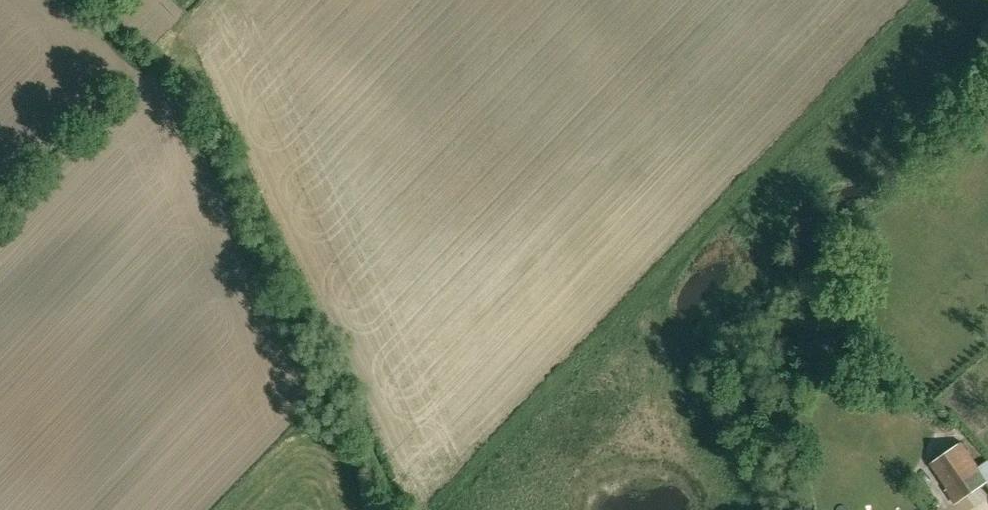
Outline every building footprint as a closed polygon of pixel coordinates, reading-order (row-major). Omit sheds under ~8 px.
[(932,464),(957,501),(987,481),(962,444),(932,464)]
